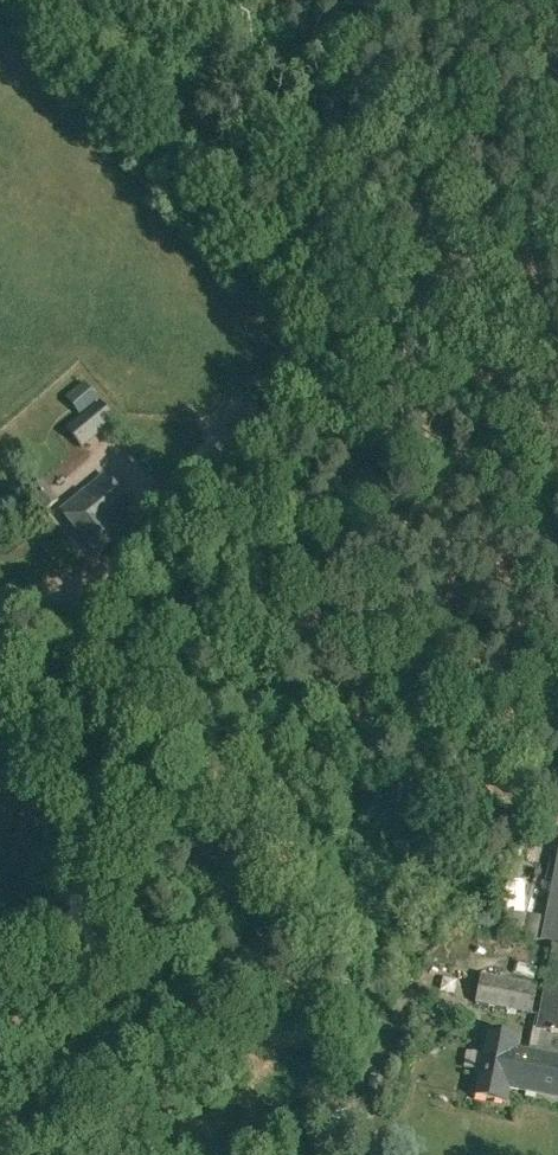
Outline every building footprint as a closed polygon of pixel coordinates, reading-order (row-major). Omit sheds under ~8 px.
[(66,397),(79,414),(98,399),(83,382),(66,397)] [(67,428),(81,445),(114,418),(100,402),(67,428)] [(87,454),(102,471),(131,445),(115,428),(87,454)] [(61,511),(98,555),(124,532),(115,521),(132,507),(105,475),(61,511)] [(154,499),(167,512),(188,492),(175,479),(154,499)] [(29,491),(45,510),(58,499),(43,480),(29,491)] [(557,1033),(557,854),(541,942),(553,944),(536,1029),(557,1033)] [(483,926),(488,927),(492,923),(495,919),(492,913),(483,912),(480,914),(477,917),(476,921),(478,924),(483,926)] [(524,959),(520,975),(540,980),(544,964),(524,959)] [(476,1002),(530,1013),(535,984),(481,973),(476,1002)] [(509,1087),(522,1090),(530,1051),(517,1048),(519,1037),(484,1030),(472,1095),(506,1101),(509,1087)] [(557,1097),(557,1056),(530,1051),(522,1090),(557,1097)]
